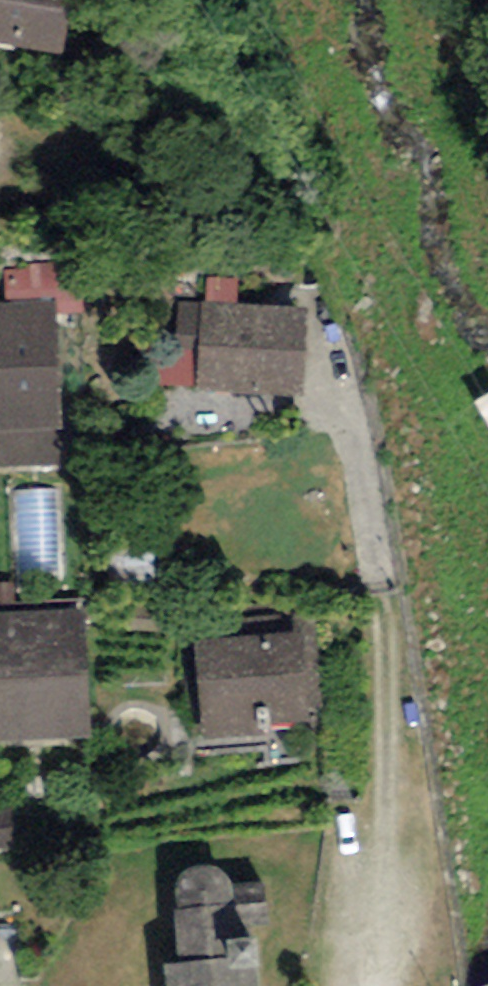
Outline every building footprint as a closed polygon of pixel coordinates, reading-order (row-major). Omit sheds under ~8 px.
[(61,54),(71,0),(0,0),(0,43),(61,54)] [(5,271),(6,302),(54,300),(54,315),(86,313),(84,260),(23,263),(24,270),(5,271)] [(207,303),(236,304),(237,277),(208,276),(207,303)] [(0,302),(0,465),(63,462),(54,315),(54,300),(6,302),(0,302)] [(196,389),(203,303),(179,301),(176,346),(161,345),(158,386),(196,389)] [(207,303),(203,303),(196,389),(302,396),(307,309),(236,304),(207,303)] [(23,582),(68,579),(62,494),(16,498),(23,582)] [(87,674),(85,610),(0,613),(0,741),(90,738),(88,689),(87,674)] [(192,622),(193,642),(201,742),(269,736),(268,726),(311,723),(310,708),(324,707),(316,612),(292,614),(192,622)] [(13,848),(11,808),(0,809),(0,849),(13,848)] [(233,883),(226,874),(221,868),(210,864),(198,865),(185,870),(179,877),(174,891),(175,901),(176,909),(173,909),(177,961),(164,962),(166,985),(262,985),(258,939),(238,940),(237,926),(266,923),(263,881),(233,883)]
